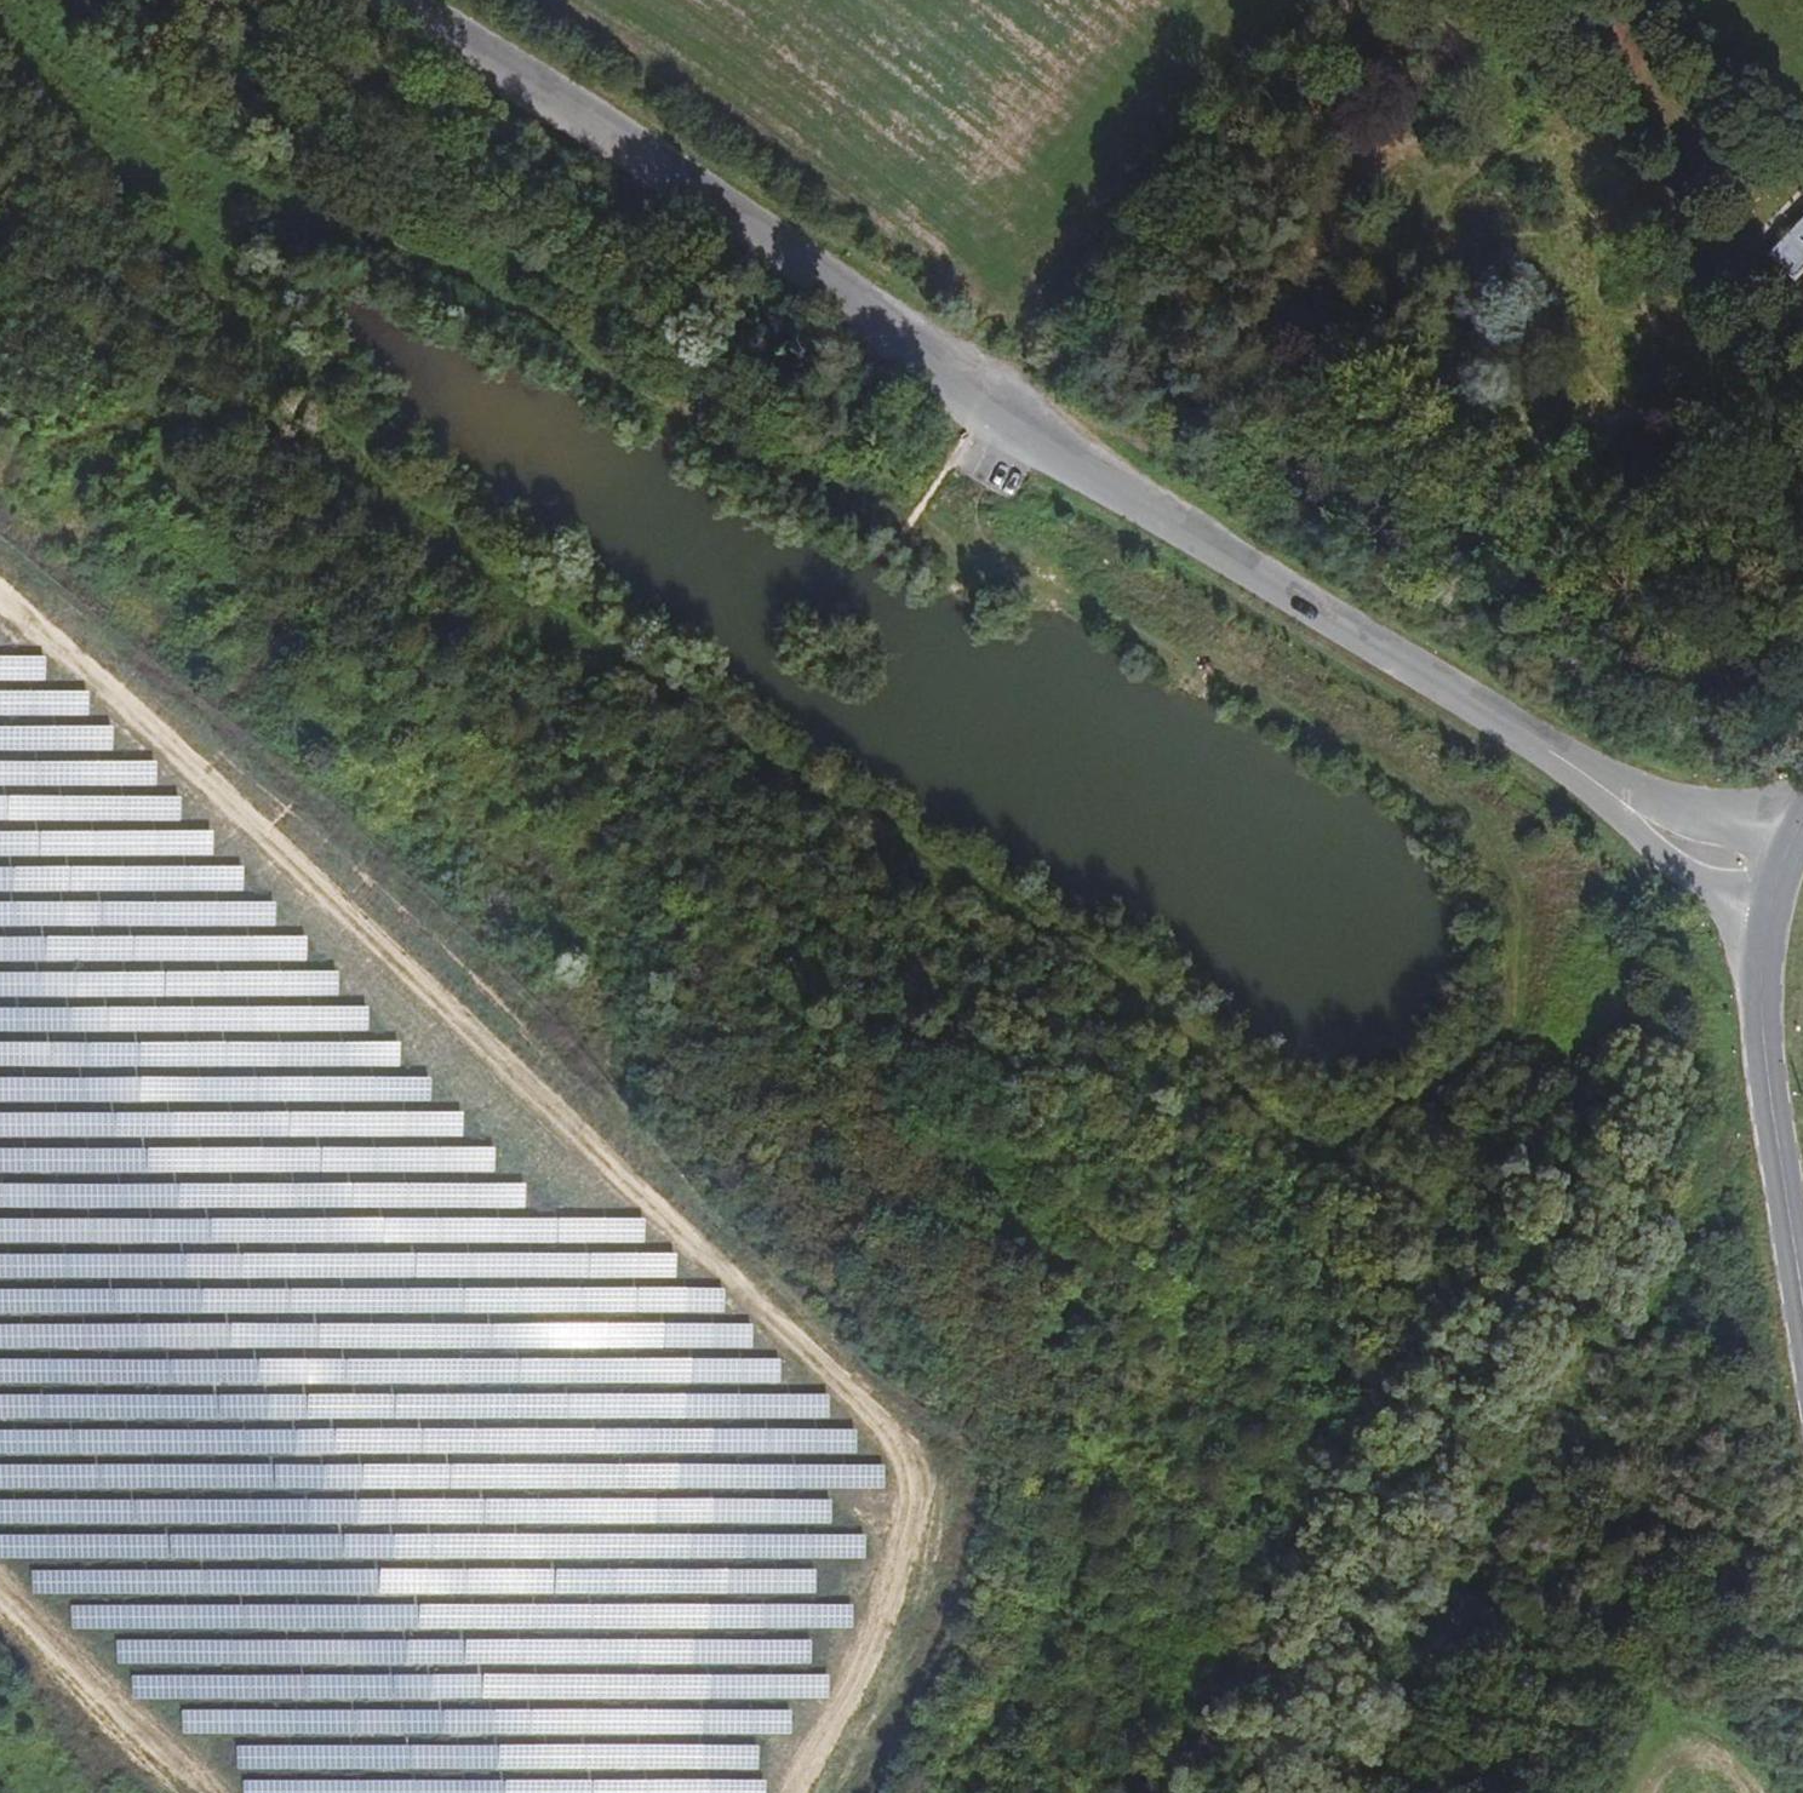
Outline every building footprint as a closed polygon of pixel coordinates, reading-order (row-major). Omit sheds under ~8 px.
[(1789,245),(1778,233),(1744,267),(1756,280),(1789,245)]
